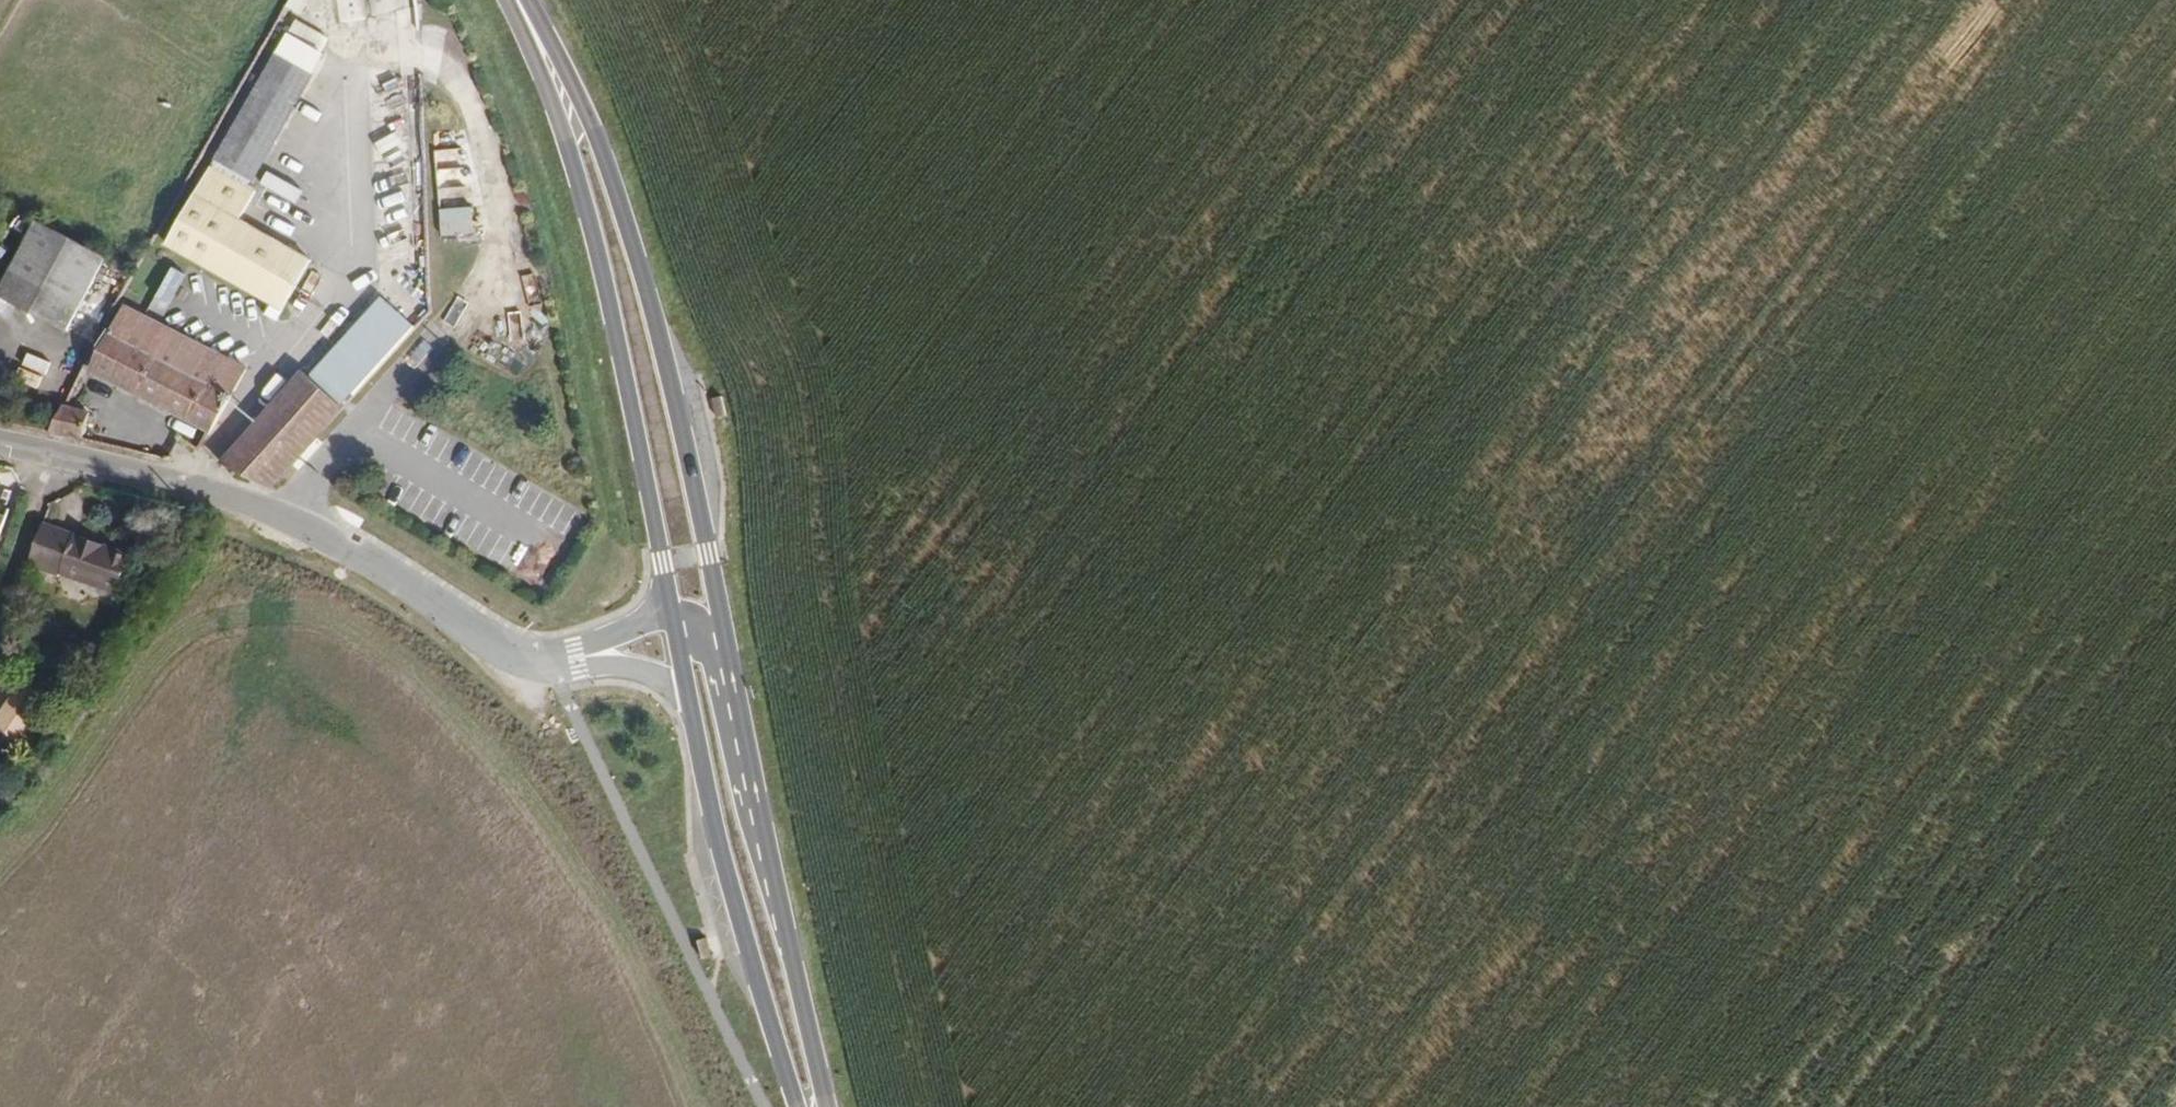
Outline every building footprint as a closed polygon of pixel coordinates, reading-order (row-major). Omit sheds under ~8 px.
[(275,14),(288,21),(300,0),(283,0),(275,14)] [(285,30),(278,42),(294,52),(301,39),(285,30)] [(278,42),(275,47),(242,105),(209,162),(243,181),(311,61),(302,56),(309,43),(301,39),(294,52),(278,42)] [(309,43),(302,56),(311,61),(318,48),(309,43)] [(437,208),(469,207),(468,149),(436,149),(437,208)] [(310,256),(238,215),(254,187),(243,181),(209,162),(163,240),(280,306),(310,256)] [(266,191),(301,205),(306,192),(300,189),(306,173),(278,162),(266,191)] [(383,219),(392,265),(416,261),(407,215),(383,219)] [(0,283),(0,292),(60,324),(79,334),(117,262),(34,218),(0,283)] [(161,293),(171,299),(184,275),(174,269),(161,293)] [(326,362),(359,391),(368,381),(418,323),(386,294),(326,362)] [(177,330),(117,299),(116,301),(152,319),(150,325),(173,337),(177,330)] [(116,301),(86,360),(159,399),(204,422),(223,390),(212,384),(204,380),(161,357),(173,337),(150,325),(152,319),(116,301)] [(212,384),(223,390),(240,363),(177,330),(173,337),(184,343),(186,339),(203,348),(217,355),(204,380),(212,384)] [(161,357),(204,380),(217,355),(203,348),(186,339),(184,343),(173,337),(161,357)] [(41,345),(26,385),(51,394),(66,354),(41,345)] [(359,391),(326,362),(312,378),(345,406),(359,391)] [(312,378),(304,371),(261,420),(221,464),(271,491),(345,406),(312,378)] [(42,426),(76,432),(81,406),(56,400),(42,426)] [(10,507),(0,502),(0,535),(10,507)] [(77,531),(37,520),(21,567),(103,596),(121,545),(77,531)] [(15,740),(32,711),(9,698),(0,715),(0,731),(15,740)]
